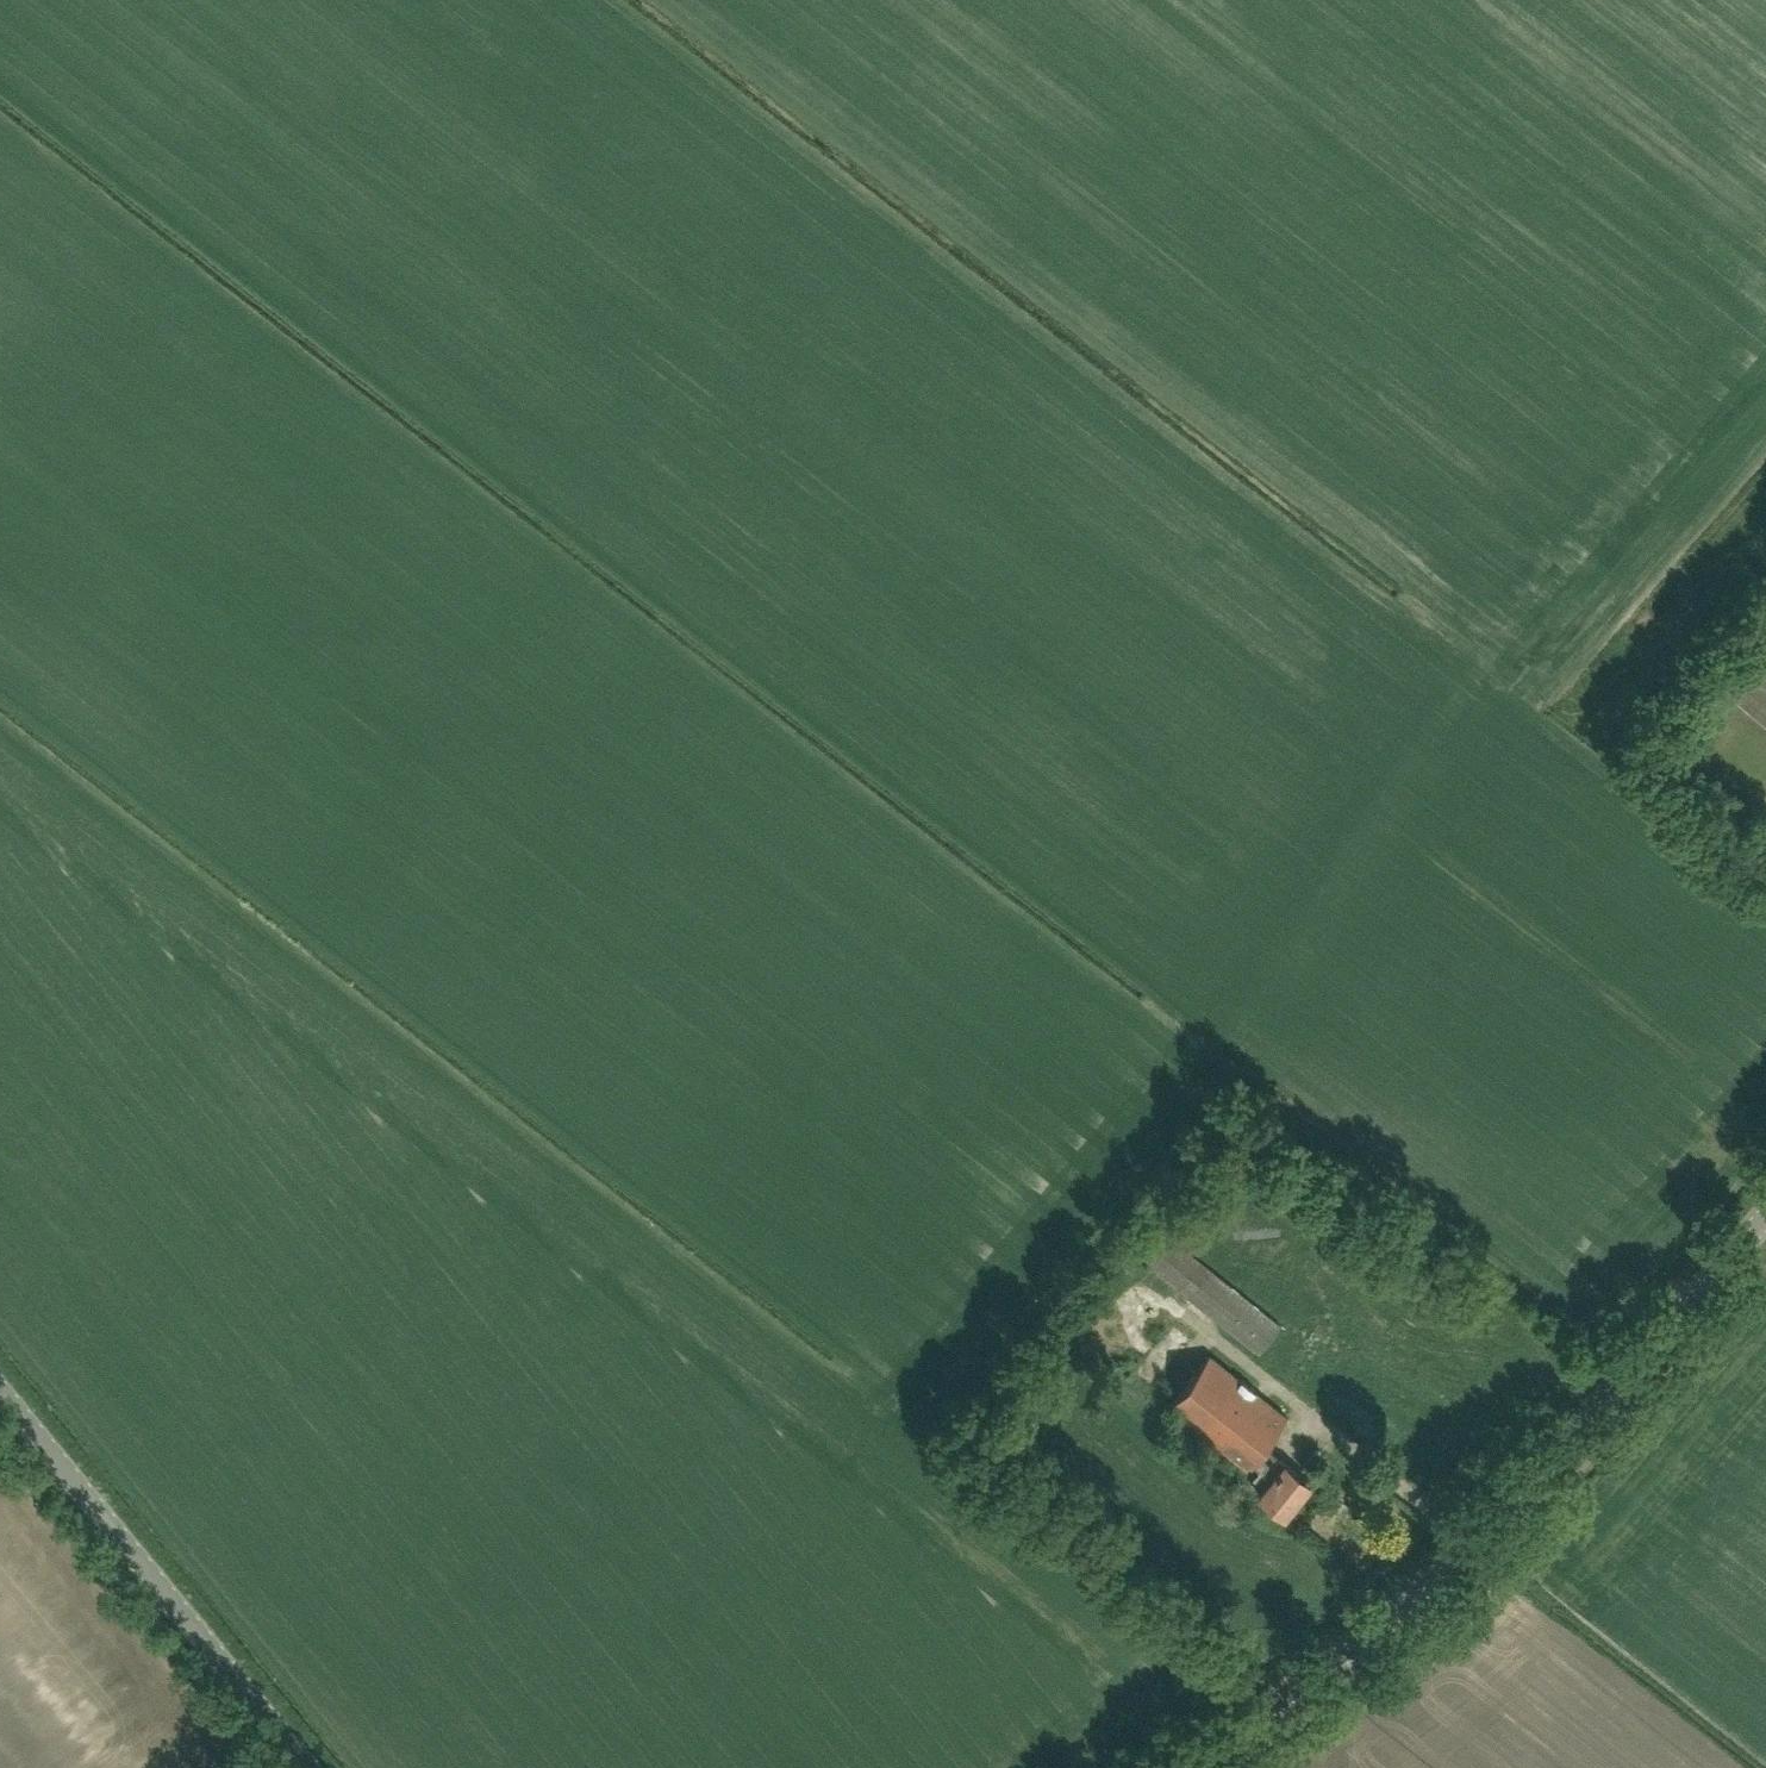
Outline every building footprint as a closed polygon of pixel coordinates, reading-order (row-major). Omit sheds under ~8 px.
[(1750,666),(1758,673),(1736,699),(1765,724),(1765,648),(1750,666)] [(1209,1268),(1210,1267),(1153,1222),(1134,1246),(1153,1260),(1149,1265),(1188,1295),(1259,1351),(1280,1324),(1209,1268)] [(1286,1515),(1312,1482),(1285,1461),(1285,1462),(1265,1446),(1288,1417),(1255,1391),(1257,1390),(1241,1378),(1240,1379),(1210,1354),(1170,1404),(1248,1467),(1252,1462),(1272,1478),(1259,1494),(1286,1515)]
